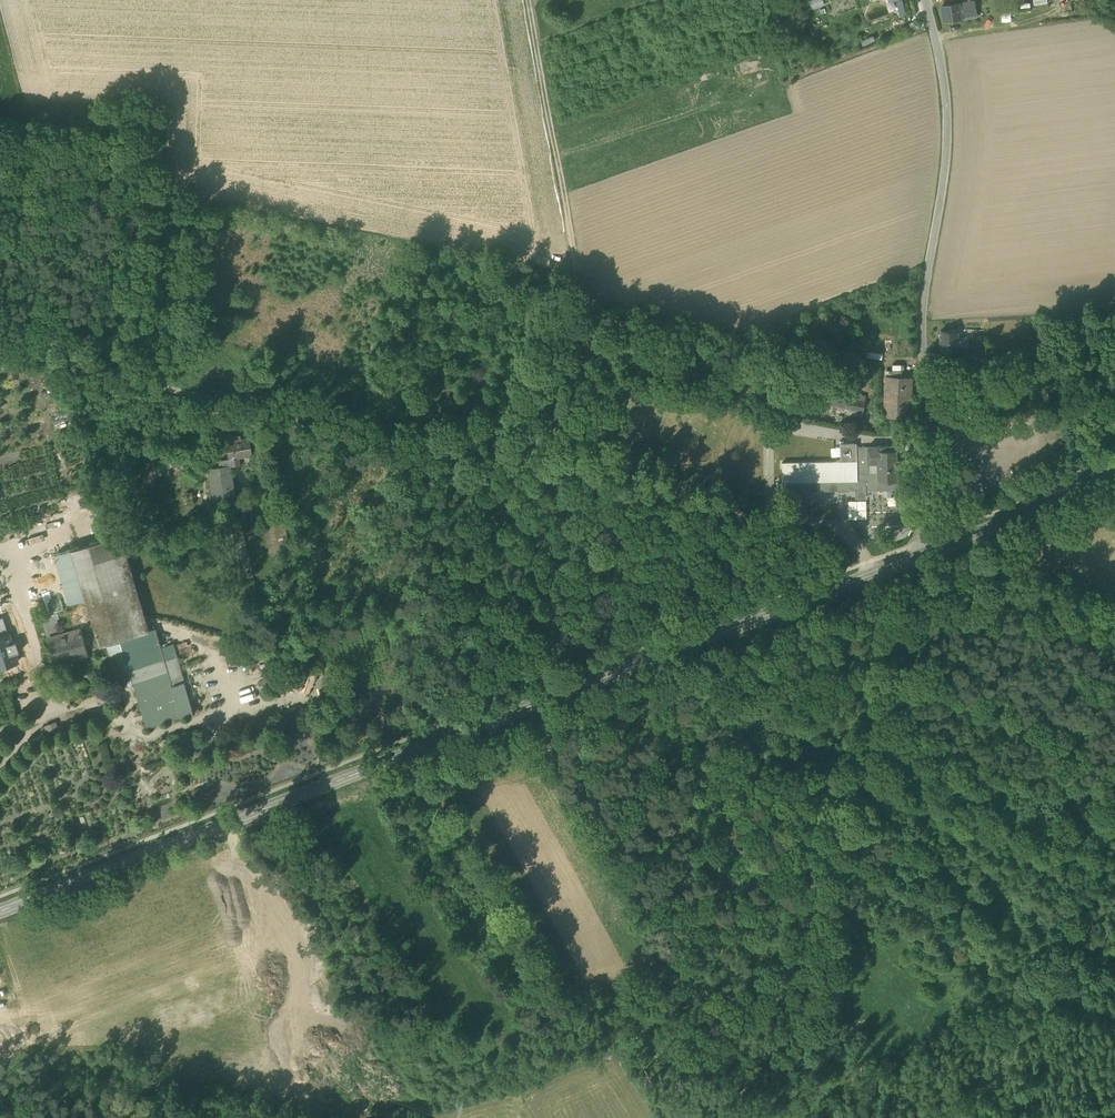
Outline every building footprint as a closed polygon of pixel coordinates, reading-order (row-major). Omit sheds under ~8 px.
[(959,12),(959,9),(958,4),(941,7),(944,20),(960,17),(959,12)] [(971,15),(970,10),(969,7),(959,9),(959,12),(960,17),(971,15)] [(939,349),(956,351),(958,337),(958,332),(940,331),(939,349)] [(956,351),(967,352),(968,338),(958,337),(956,351)] [(963,365),(980,367),(981,358),(964,356),(963,365)] [(980,367),(989,368),(990,359),(981,358),(980,367)] [(888,415),(905,416),(906,397),(896,397),(897,377),(885,376),(884,396),(889,396),(888,415)] [(14,405),(40,493),(43,506),(93,492),(59,377),(10,392),(14,405)] [(906,397),(910,397),(911,377),(897,377),(896,397),(906,397)] [(818,402),(835,405),(838,390),(839,390),(839,386),(822,382),(821,390),(818,402)] [(835,405),(849,408),(862,411),(866,396),(839,390),(838,390),(835,405)] [(10,392),(0,394),(0,519),(43,506),(40,493),(34,495),(8,406),(14,405),(10,392)] [(861,416),(862,411),(849,408),(847,413),(861,416)] [(227,441),(230,459),(230,458),(231,465),(240,464),(240,463),(239,457),(252,455),(249,437),(240,438),(240,435),(232,436),(233,440),(227,441)] [(188,439),(189,445),(204,443),(203,436),(188,439)] [(866,479),(868,479),(867,462),(867,455),(856,455),(856,446),(856,442),(840,443),(841,461),(782,462),(782,481),(838,480),(849,480),(866,479)] [(867,455),(867,446),(856,446),(856,455),(867,455)] [(877,462),(877,479),(896,479),(896,476),(896,446),(867,446),(867,455),(867,462),(877,462)] [(197,451),(189,452),(191,463),(199,462),(197,451)] [(168,467),(191,463),(189,452),(167,456),(168,467)] [(877,462),(867,462),(868,479),(868,481),(870,484),(873,487),(874,488),(877,488),(897,488),(901,487),(904,484),(904,480),(903,477),(901,476),(896,476),(896,479),(877,479),(877,462)] [(230,465),(223,466),(228,493),(234,492),(230,465)] [(214,468),(216,481),(218,496),(219,502),(235,499),(234,492),(228,493),(223,466),(214,468)] [(849,480),(849,489),(855,489),(855,498),(866,498),(866,494),(866,479),(849,480)] [(866,479),(866,494),(874,488),(873,487),(870,484),(868,481),(868,479),(866,479)] [(838,480),(782,481),(783,491),(838,490),(838,480)] [(838,480),(838,490),(838,491),(849,490),(849,489),(849,480),(838,480)] [(264,523),(270,553),(291,548),(285,519),(264,523)] [(100,645),(106,643),(149,630),(120,534),(71,549),(85,597),(100,645)] [(71,549),(55,554),(69,602),(85,597),(71,549)] [(0,618),(0,636),(8,634),(3,617),(0,618)] [(133,682),(146,726),(192,712),(184,682),(172,685),(164,659),(161,647),(155,628),(149,630),(106,643),(119,686),(133,682)] [(48,639),(54,660),(75,654),(77,660),(89,656),(81,630),(48,639)] [(17,662),(14,653),(17,652),(14,642),(11,643),(8,634),(0,636),(0,668),(17,662)] [(171,644),(161,647),(164,659),(175,656),(171,644)] [(56,666),(77,660),(75,654),(54,660),(56,666)] [(48,732),(59,728),(57,721),(45,724),(48,732)]
